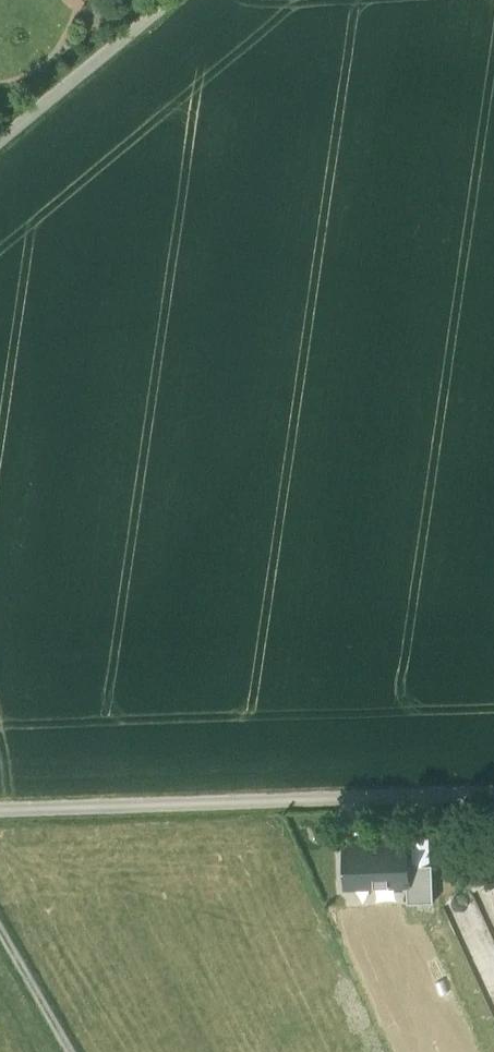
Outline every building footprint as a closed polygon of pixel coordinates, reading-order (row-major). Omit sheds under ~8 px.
[(407,845),(346,848),(348,886),(407,883),(408,883),(407,865),(407,845)] [(407,865),(408,883),(407,883),(408,904),(434,903),(433,865),(407,865)]
